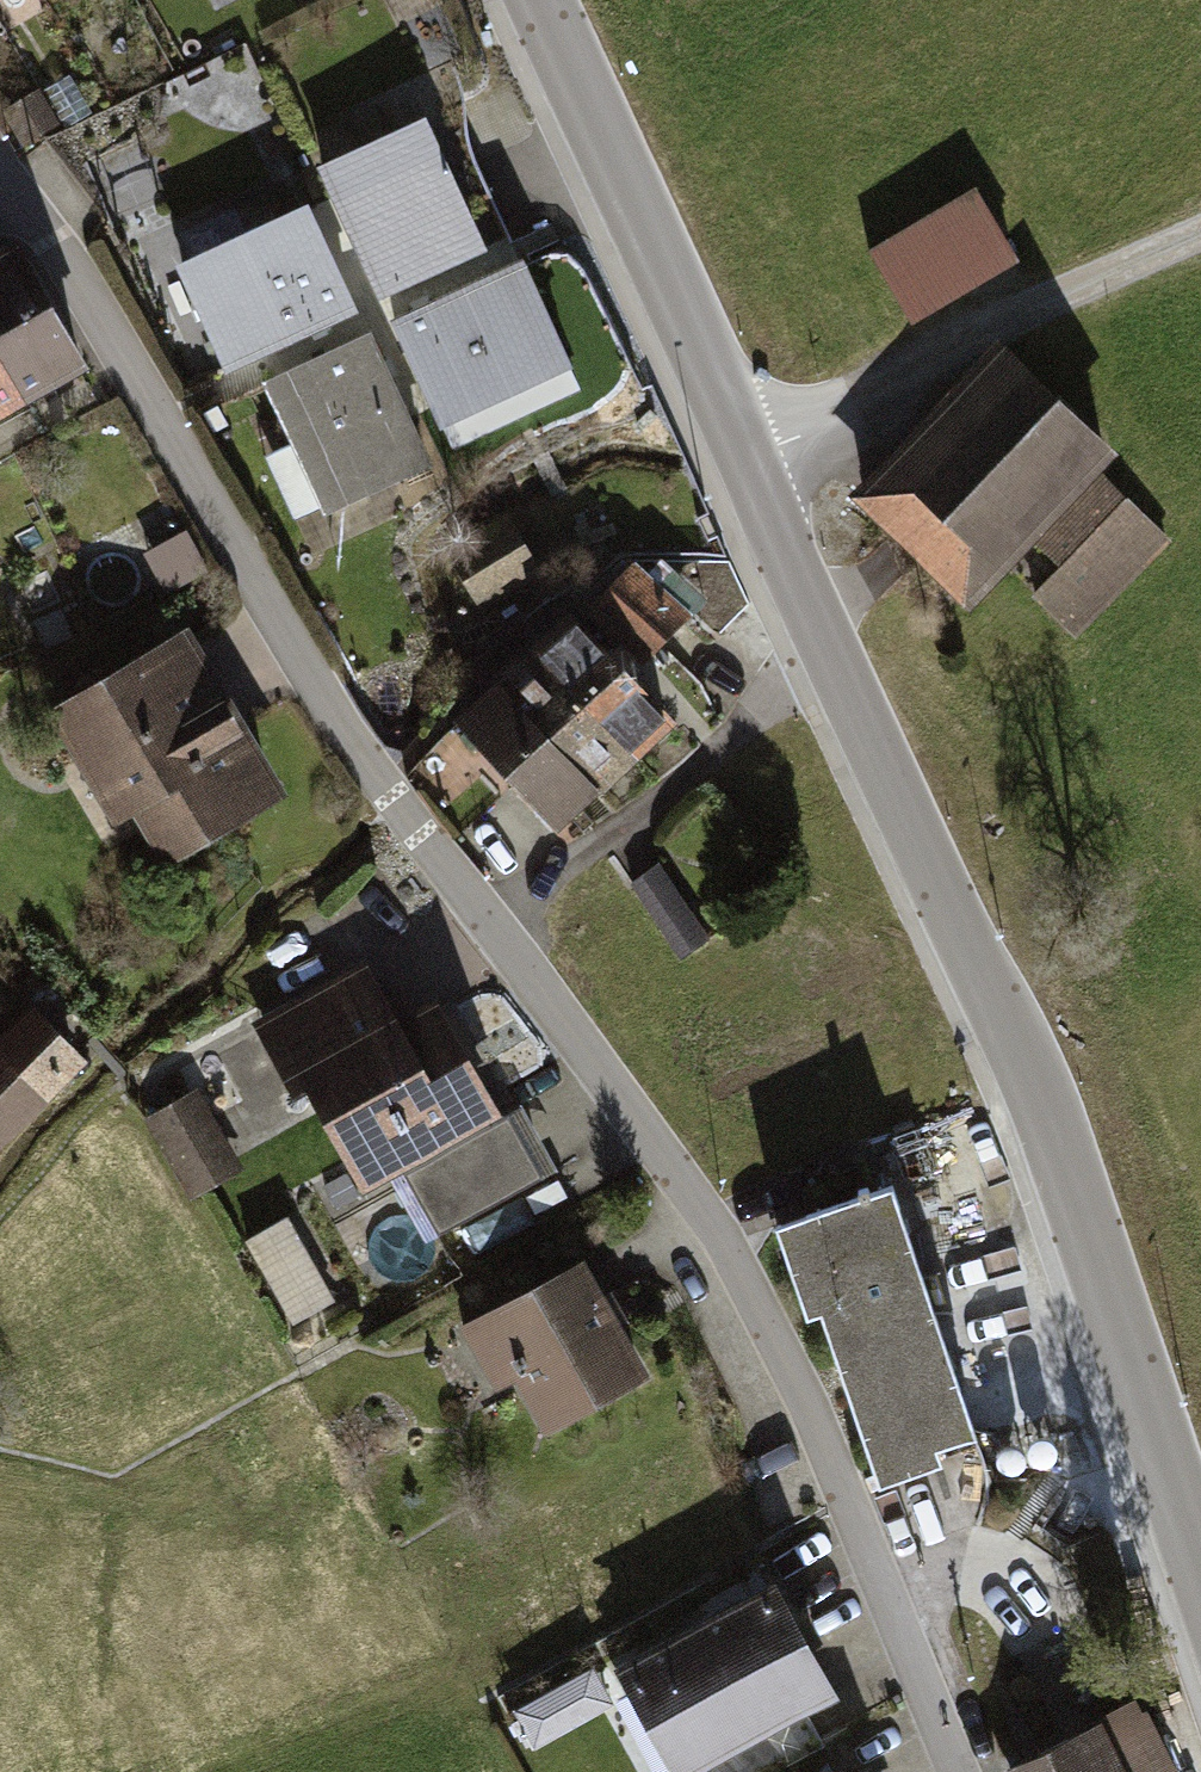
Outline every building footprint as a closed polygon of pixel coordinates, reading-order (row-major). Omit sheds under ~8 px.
[(39,85),(0,109),(21,143),(59,122),(39,85)] [(425,111),(317,163),(376,298),(488,244),(425,111)] [(975,187),(865,248),(910,319),(1016,254),(975,187)] [(308,196),(172,257),(225,370),(359,309),(308,196)] [(87,365),(16,240),(0,249),(0,416),(87,365)] [(522,252),(387,316),(449,450),(580,388),(522,252)] [(433,461),(371,327),(257,376),(322,510),(433,461)] [(1011,354),(866,503),(954,587),(1102,438),(1011,354)] [(1099,471),(1031,540),(1059,567),(1033,593),(1074,633),(1167,538),(1099,471)] [(512,513),(446,553),(479,606),(542,561),(512,513)] [(207,569),(182,530),(141,550),(166,593),(207,569)] [(616,576),(588,610),(643,660),(673,627),(616,576)] [(567,604),(454,712),(556,829),(675,720),(567,604)] [(185,624),(44,702),(109,825),(132,810),(163,862),(280,793),(185,624)] [(660,860),(630,881),(676,958),(708,934),(660,860)] [(364,957),(250,1021),(290,1095),(304,1088),(358,1189),(505,1113),(435,993),(397,1015),(364,957)] [(0,1031),(0,1059),(47,1102),(87,1059),(31,1001),(0,1031)] [(0,1059),(0,1147),(47,1102),(0,1059)] [(197,1088),(144,1117),(191,1200),(246,1168),(197,1088)] [(507,1117),(403,1171),(437,1234),(539,1173),(507,1117)] [(895,1186),(775,1221),(803,1317),(822,1312),(874,1486),(942,1465),(936,1447),(973,1433),(895,1186)] [(294,1222),(251,1243),(293,1327),(336,1305),(294,1222)] [(584,1258),(458,1324),(494,1389),(513,1380),(543,1434),(648,1375),(584,1258)] [(611,1663),(668,1771),(692,1771),(835,1695),(774,1574),(611,1663)] [(572,1713),(556,1684),(512,1711),(529,1738),(572,1713)] [(989,1767),(991,1771),(1176,1771),(1138,1694),(989,1767)]
